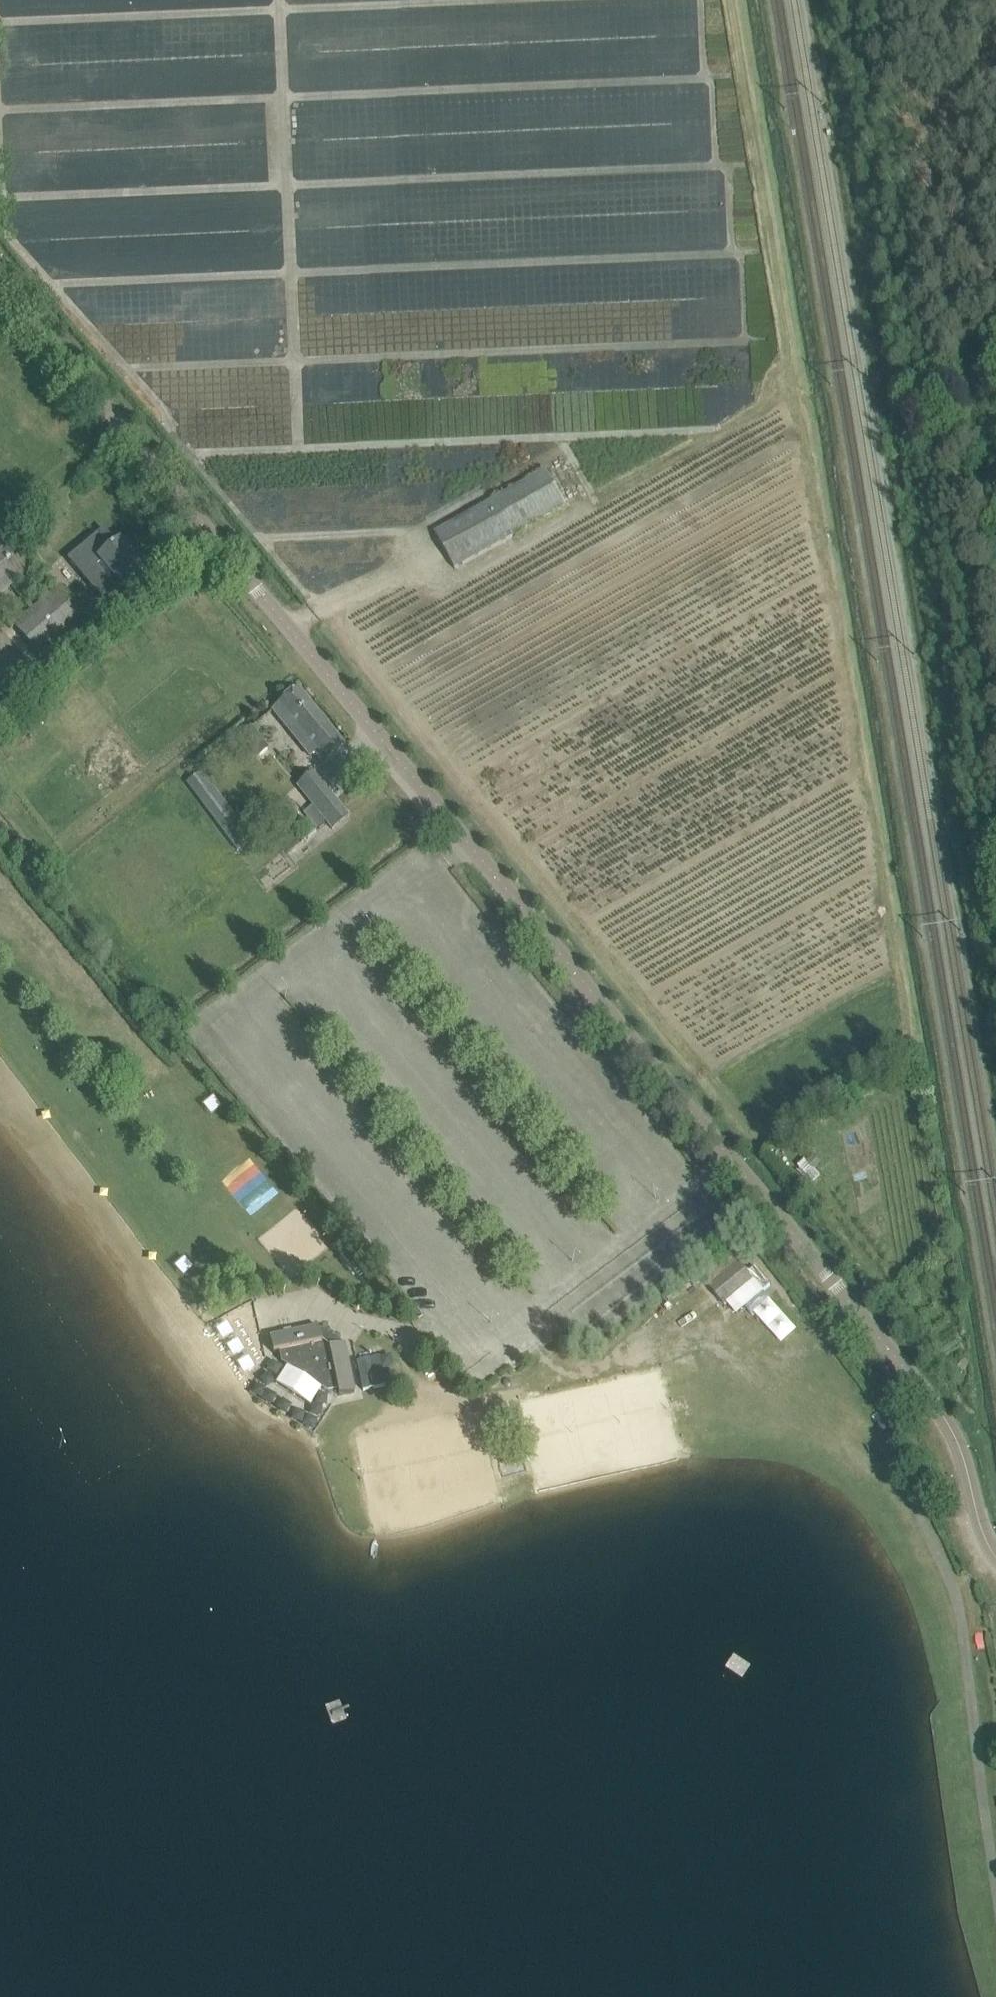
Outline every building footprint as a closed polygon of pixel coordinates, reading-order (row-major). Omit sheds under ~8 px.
[(546,470),(435,533),(454,568),(566,506),(546,470)] [(104,527),(67,558),(103,601),(116,590),(113,586),(119,582),(122,585),(144,567),(133,554),(130,556),(118,542),(117,543),(104,527)] [(24,572),(40,560),(14,529),(0,540),(0,593),(24,572)] [(13,624),(39,655),(86,615),(61,584),(13,624)] [(324,763),(330,758),(345,746),(298,688),(276,706),(300,735),(296,738),(311,755),(315,752),(324,763)] [(304,796),(324,821),(342,806),(322,782),(304,796)] [(235,851),(236,851),(251,839),(227,807),(211,820),(235,851)] [(753,1281),(737,1262),(709,1286),(725,1305),(753,1281)] [(792,1355),(810,1341),(784,1308),(766,1322),(792,1355)] [(318,1327),(269,1337),(273,1353),(279,1352),(281,1362),(327,1392),(337,1390),(339,1396),(354,1392),(344,1344),(341,1345),(339,1337),(331,1332),(326,1328),(318,1330),(318,1327)]
